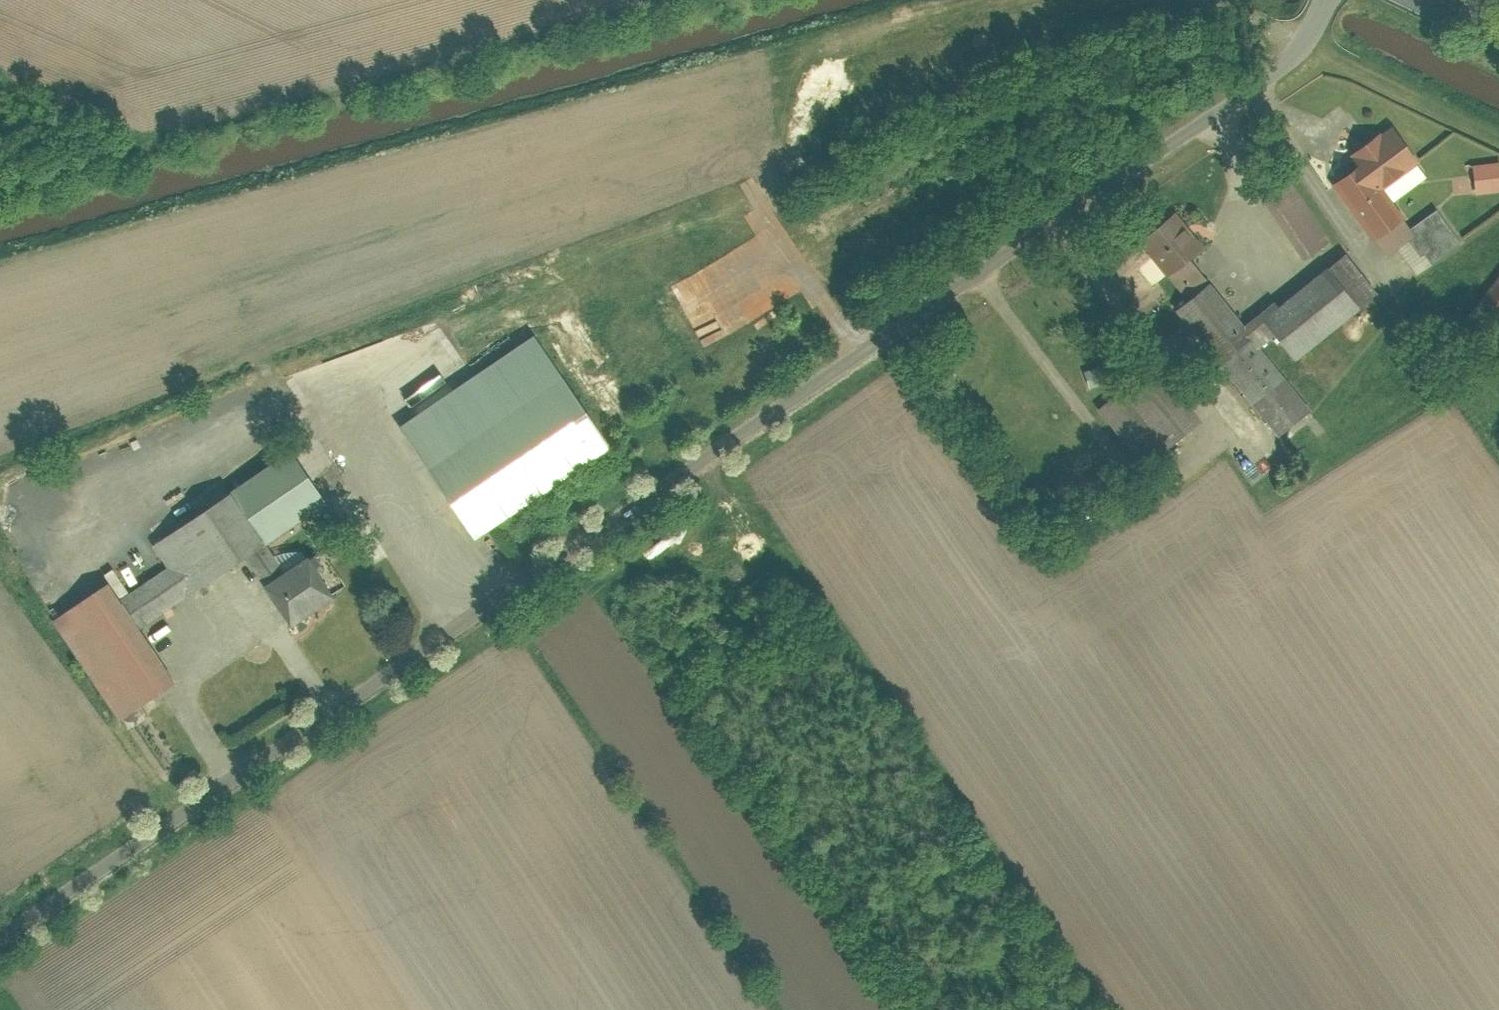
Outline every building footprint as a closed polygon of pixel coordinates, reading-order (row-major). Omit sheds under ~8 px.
[(1391,122),(1348,153),(1354,162),(1330,180),(1386,257),(1410,239),(1415,235),(1409,227),(1381,189),(1420,161),(1391,122)] [(1470,165),(1474,195),(1498,192),(1498,161),(1470,165)] [(1415,235),(1410,239),(1420,253),(1425,250),(1433,262),(1461,243),(1436,208),(1409,227),(1415,235)] [(1173,216),(1142,241),(1188,296),(1172,309),(1275,435),(1308,408),(1253,341),(1269,328),(1295,359),(1358,308),(1322,264),(1274,303),(1270,298),(1240,323),(1186,256),(1198,247),(1173,216)] [(1479,299),(1498,312),(1498,270),(1479,299)] [(472,539),(607,447),(531,335),(396,427),(472,539)] [(1152,363),(1098,408),(1143,462),(1197,418),(1152,363)] [(1101,365),(1081,370),(1086,389),(1106,384),(1101,365)] [(293,450),(238,487),(272,538),(327,504),(293,450)] [(272,538),(238,487),(153,545),(166,566),(121,596),(139,624),(246,552),(269,586),(294,569),(272,538)] [(119,719),(177,681),(139,624),(121,596),(108,577),(73,600),(44,557),(21,572),(119,719)] [(294,569),(269,586),(298,627),(337,602),(308,558),(294,569)]
